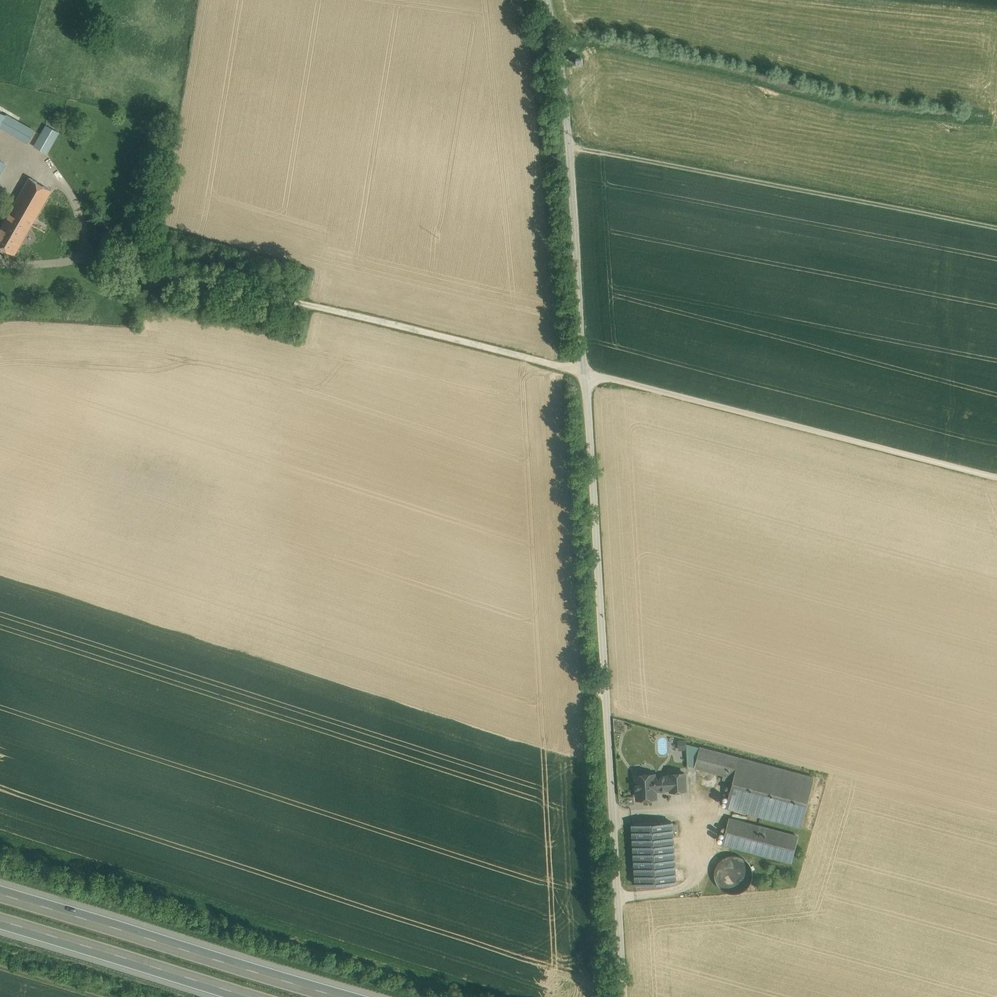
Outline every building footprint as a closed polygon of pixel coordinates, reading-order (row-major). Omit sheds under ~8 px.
[(23,124),(6,115),(0,126),(16,135),(23,124)] [(34,131),(23,124),(16,135),(28,142),(34,131)] [(59,132),(46,125),(35,146),(47,153),(59,132)] [(51,190),(30,177),(11,209),(33,222),(51,190)] [(11,209),(0,229),(0,245),(15,254),(33,222),(11,209)] [(739,757),(700,747),(695,767),(724,774),(723,779),(732,781),(739,757)] [(814,777),(739,757),(732,781),(726,806),(800,826),(814,777)] [(684,773),(669,773),(669,775),(670,788),(670,790),(685,789),(684,773)] [(654,774),(643,774),(643,779),(636,780),(637,797),(644,796),(644,798),(656,797),(655,789),(670,788),(669,775),(655,776),(654,774)] [(798,836),(729,818),(722,843),(791,861),(798,836)] [(672,822),(632,824),(635,884),(675,882),(672,822)] [(739,856),(733,855),(727,856),(721,859),(717,865),(715,871),(715,877),(717,883),(722,888),(729,891),(736,891),(743,889),(748,884),(752,877),(752,870),(750,864),(745,859),(739,856)]
